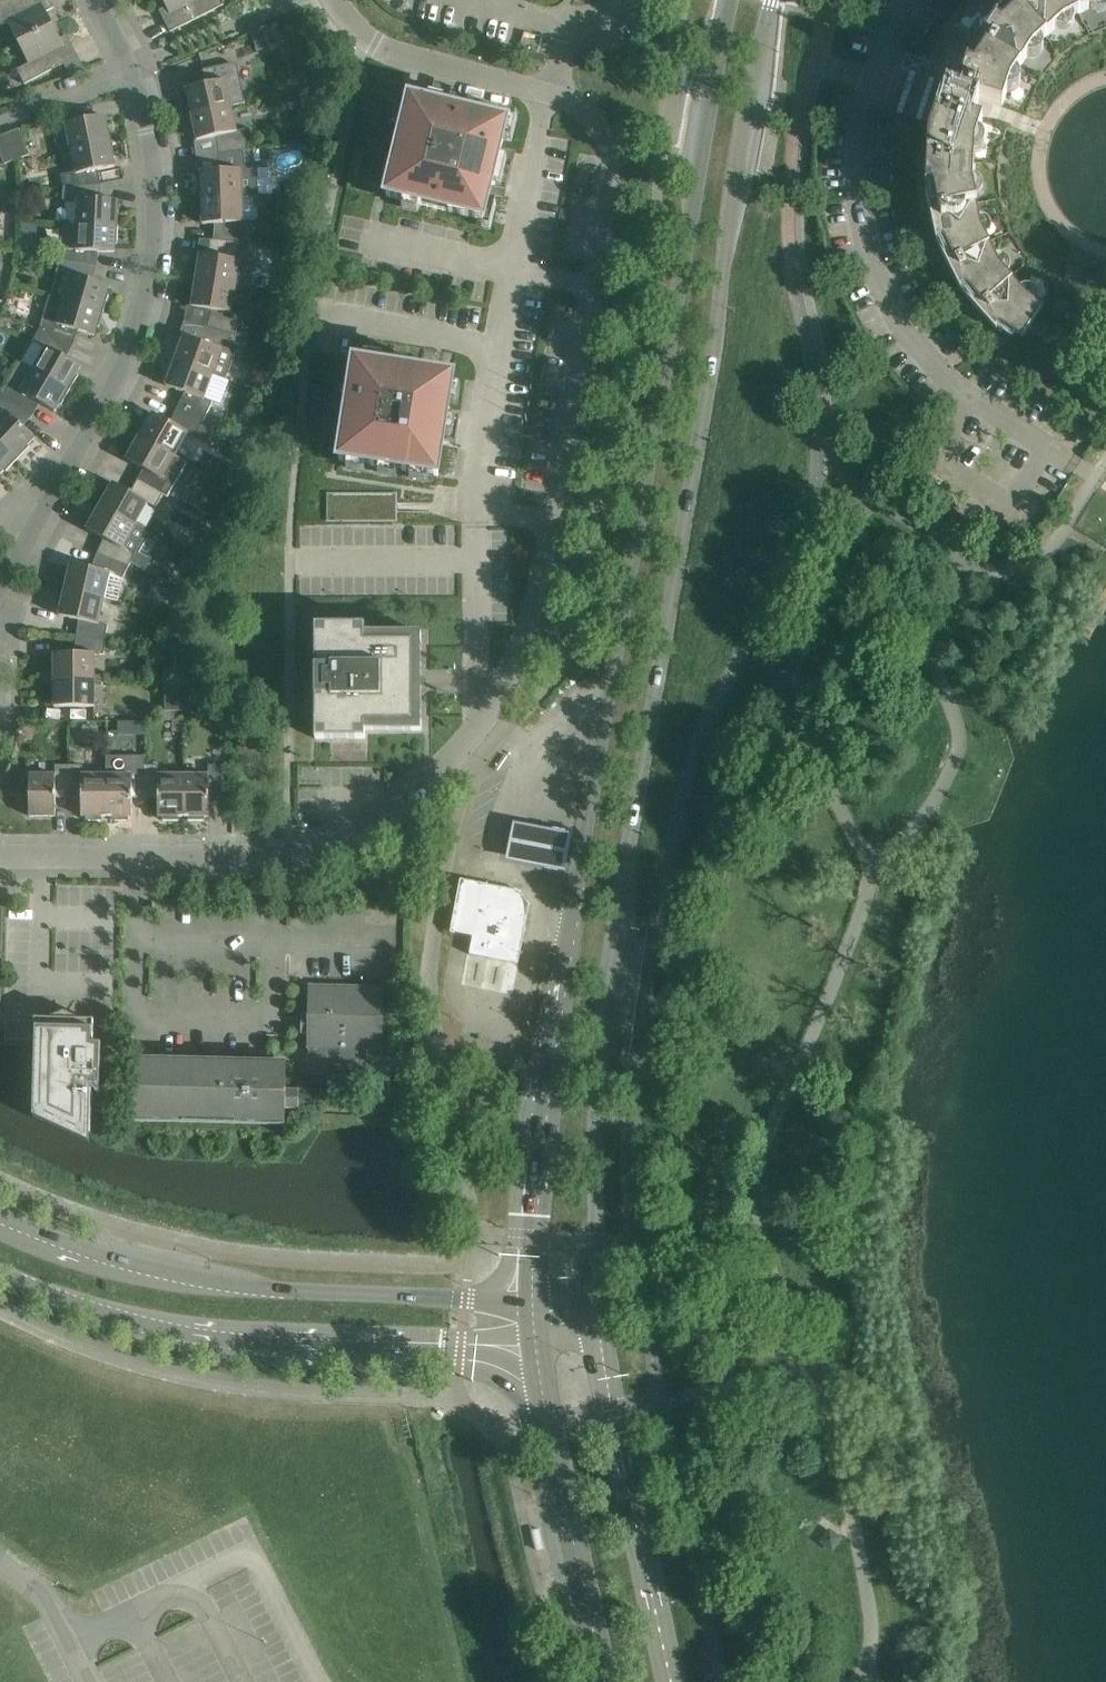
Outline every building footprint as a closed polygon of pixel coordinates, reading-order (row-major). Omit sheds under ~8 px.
[(49,0),(16,0),(0,8),(0,26),(8,22),(18,42),(53,25),(46,11),(53,7),(49,0)] [(166,6),(159,10),(170,32),(224,4),(222,0),(163,0),(166,6)] [(902,110),(932,120),(927,135),(924,189),(936,242),(960,290),(996,329),(1002,324),(1017,333),(1021,336),(1043,304),(1026,293),(999,262),(981,226),(972,185),(975,144),(982,121),(972,118),(978,99),(1002,106),(1010,83),(1032,48),(1063,21),(1099,2),(1105,1),(1105,0),(972,0),(939,49),(929,82),(913,77),(902,110)] [(278,22),(269,26),(275,44),(288,40),(278,22)] [(53,25),(18,42),(29,63),(17,69),(24,84),(78,56),(67,34),(60,38),(53,25)] [(185,88),(191,114),(231,106),(245,102),(237,64),(232,61),(202,69),(205,84),(185,88)] [(410,100),(387,197),(403,201),(419,204),(484,220),(488,203),(490,195),(490,192),(492,185),(504,188),(505,186),(505,185),(505,184),(504,183),(504,182),(503,182),(503,181),(502,181),(501,181),(493,179),(497,164),(505,166),(506,166),(507,166),(508,166),(509,166),(509,165),(510,164),(510,163),(511,161),(498,158),(500,151),(501,148),(503,140),(507,123),(443,108),(427,104),(410,100)] [(236,130),(231,106),(191,114),(197,140),(217,136),(219,153),(248,149),(245,128),(236,130)] [(68,131),(40,137),(43,154),(71,148),(109,141),(112,140),(108,123),(106,123),(104,115),(66,123),(68,131)] [(6,133),(16,159),(29,154),(19,128),(6,133)] [(16,159),(6,133),(0,135),(0,154),(4,164),(16,159)] [(76,171),(61,174),(63,187),(92,185),(90,171),(114,166),(113,158),(115,158),(112,140),(109,141),(71,148),(76,171)] [(201,170),(201,197),(242,196),(256,195),(255,167),(253,168),(253,163),(254,163),(253,149),(248,149),(219,153),(219,170),(201,170)] [(63,187),(63,200),(78,201),(77,224),(115,226),(118,226),(119,208),(116,208),(117,200),(92,199),(92,185),(63,187)] [(242,221),(242,196),(201,197),(202,224),(214,223),(213,240),(221,241),(245,242),(250,242),(251,221),(242,221)] [(287,205),(284,221),(297,224),(300,207),(287,205)] [(61,223),(60,260),(70,262),(88,264),(90,251),(114,252),(114,243),(117,244),(118,226),(115,226),(77,224),(61,223)] [(250,242),(245,242),(221,241),(220,257),(200,254),(196,280),(236,286),(249,288),(254,256),(255,243),(250,242)] [(60,260),(56,272),(66,275),(71,276),(64,299),(104,311),(109,294),(106,293),(109,285),(94,281),(86,278),(88,264),(70,262),(60,260)] [(211,310),(207,326),(236,333),(241,313),(231,311),(236,286),(196,280),(191,306),(211,310)] [(50,295),(39,330),(65,341),(71,328),(94,335),(96,327),(99,328),(104,311),(64,299),(50,295)] [(184,335),(175,360),(213,374),(226,379),(237,348),(240,335),(236,334),(236,333),(207,326),(207,327),(202,342),(184,335)] [(39,330),(33,341),(46,349),(34,369),(67,388),(69,390),(78,374),(76,373),(80,366),(60,354),(65,341),(39,330)] [(178,407),(204,419),(213,401),(204,398),(213,374),(175,360),(166,385),(185,392),(178,407)] [(21,361),(2,393),(25,410),(33,399),(54,411),(58,404),(61,405),(69,390),(34,369),(21,361)] [(448,413),(449,404),(453,377),(355,362),(339,460),(438,476),(443,440),(456,442),(456,439),(456,438),(456,437),(455,436),(454,435),(453,435),(444,434),(446,419),(456,421),(457,421),(458,420),(459,419),(459,418),(460,415),(448,413)] [(18,459),(30,446),(28,444),(34,438),(17,421),(25,410),(2,393),(0,395),(0,441),(18,459)] [(152,412),(139,435),(174,455),(187,433),(195,438),(207,444),(216,425),(204,419),(178,407),(170,422),(152,412)] [(139,435),(126,459),(144,469),(137,480),(163,494),(167,497),(187,462),(174,455),(139,435)] [(239,450),(250,452),(253,441),(241,439),(239,450)] [(4,469),(6,471),(18,459),(0,441),(0,474),(4,469)] [(156,507),(163,494),(137,480),(131,492),(113,482),(100,505),(135,525),(147,503),(156,507)] [(396,521),(396,494),(327,494),(327,521),(396,521)] [(104,538),(97,553),(129,565),(146,532),(135,525),(100,505),(86,528),(104,538)] [(196,544),(189,554),(200,561),(207,550),(196,544)] [(71,563),(65,589),(104,598),(110,572),(122,579),(129,565),(97,553),(91,568),(71,563)] [(78,620),(76,636),(106,639),(108,625),(98,623),(104,598),(65,589),(59,615),(78,620)] [(159,614),(156,627),(171,630),(174,617),(159,614)] [(421,677),(421,667),(421,632),(365,632),(365,624),(315,625),(315,675),(324,675),(324,689),(315,689),(315,739),(365,739),(365,731),(421,731),(421,686),(424,686),(424,677),(421,677)] [(54,653),(54,679),(94,680),(94,654),(104,654),(106,639),(76,636),(74,653),(54,653)] [(94,706),(94,680),(54,679),(54,706),(94,706)] [(191,680),(164,680),(164,711),(186,711),(203,697),(191,680)] [(106,774),(106,816),(110,816),(110,820),(127,820),(127,816),(132,816),(132,791),(145,791),(145,765),(145,755),(106,755),(106,774)] [(68,791),(68,765),(55,765),(55,774),(29,774),(29,816),(55,816),(55,791),(68,791)] [(106,816),(106,774),(81,774),(81,765),(68,765),(68,791),(81,791),(81,816),(85,816),(85,820),(102,820),(102,816),(106,816)] [(183,774),(158,774),(158,765),(145,765),(145,791),(158,791),(158,816),(162,816),(162,820),(179,820),(179,816),(183,816),(183,774)] [(208,774),(183,774),(183,816),(187,816),(187,820),(204,820),(204,816),(208,816),(209,791),(222,791),(221,765),(208,765),(208,774)] [(571,839),(511,827),(504,867),(564,879),(571,839)] [(451,936),(471,940),(473,941),(470,959),(519,969),(530,909),(521,896),(465,884),(461,884),(451,936)] [(303,1024),(302,1033),(308,1033),(308,1044),(309,1044),(308,1074),(365,1075),(366,1046),(381,1046),(381,1036),(392,1036),(393,1036),(394,1017),(393,1017),(382,1017),(383,991),(310,989),(309,1016),(303,1016),(303,1024)] [(388,1012),(393,1012),(396,1012),(396,998),(388,998),(388,1012)] [(32,1097),(32,1107),(34,1108),(33,1118),(89,1143),(89,1133),(90,1134),(90,1130),(91,1120),(92,1086),(100,1086),(101,1044),(93,1044),(93,1020),(79,1020),(64,1012),(50,1018),(49,1019),(35,1019),(34,1043),(34,1045),(34,1048),(32,1097)] [(116,1044),(117,1021),(106,1021),(105,1044),(116,1044)] [(284,1110),(284,1091),(285,1061),(262,1061),(136,1057),(134,1121),(283,1125),(284,1110)] [(287,1091),(284,1091),(284,1110),(298,1110),(299,1091),(287,1091)] [(843,1541),(829,1531),(818,1545),(833,1556),(843,1541)]
